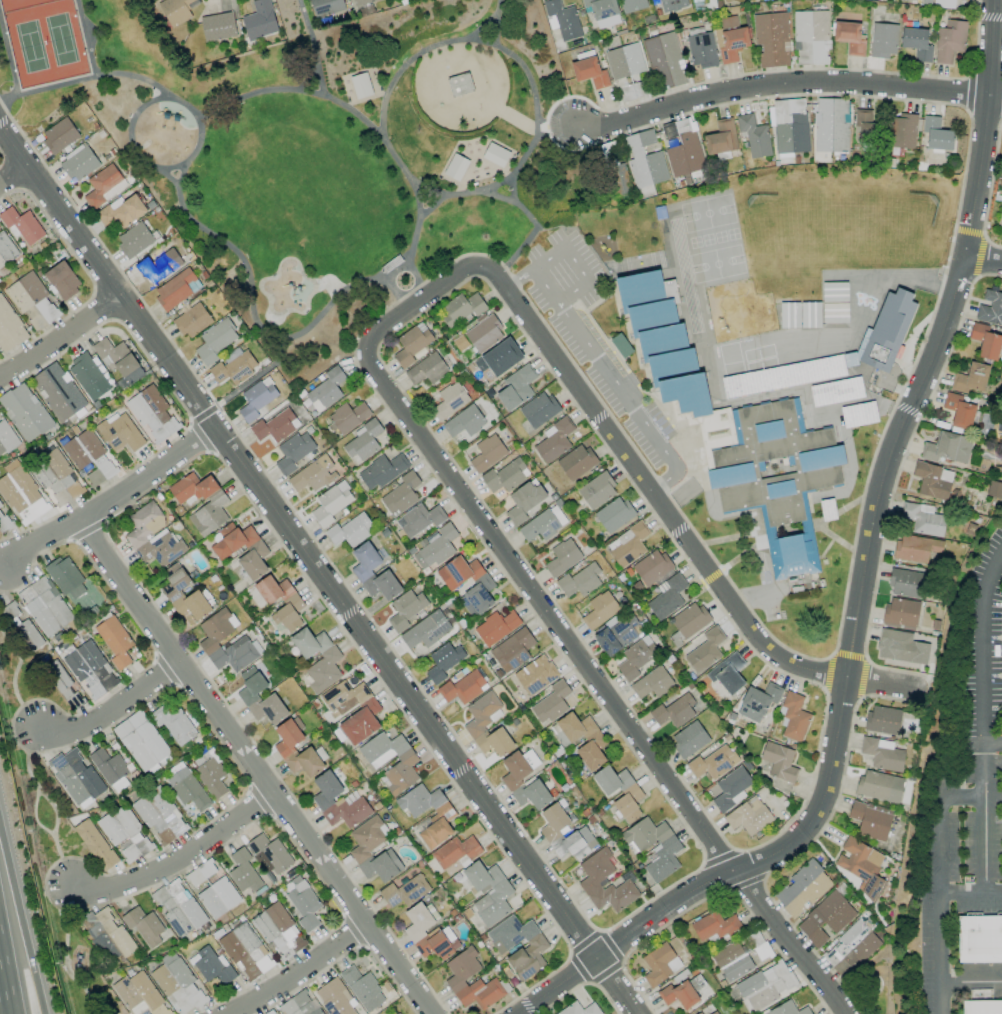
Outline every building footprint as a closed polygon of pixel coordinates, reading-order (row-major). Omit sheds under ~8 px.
[(200,3),(198,0),(163,0),(157,3),(171,29),(192,17),(188,10),(200,3)] [(269,0),(252,0),(251,0),(255,13),(241,16),(248,40),(278,32),(269,0)] [(314,17),(345,9),(342,0),(309,0),(314,17)] [(562,9),(560,0),(543,0),(542,0),(546,17),(555,14),(562,41),(582,36),(574,6),(562,9)] [(584,7),(590,6),(597,29),(620,22),(614,0),(582,0),(584,7)] [(645,0),(619,0),(623,14),(647,7),(645,0)] [(662,13),(687,7),(685,0),(659,0),(662,13)] [(935,7),(954,9),(955,0),(935,0),(935,7)] [(237,36),(232,11),(200,17),(204,42),(237,36)] [(794,11),(795,64),(828,64),(827,11),(794,11)] [(753,14),(754,49),(758,49),(759,67),(789,66),(787,13),(753,14)] [(737,62),(736,50),(750,48),(746,26),(738,28),(736,16),(720,18),(721,29),(714,30),(720,65),(737,62)] [(965,52),(967,21),(945,20),(945,28),(936,28),(934,64),(951,64),(952,52),(965,52)] [(860,23),(834,21),(833,41),(848,42),(847,56),(864,56),(865,40),(859,39),(860,23)] [(897,24),(872,23),(871,56),(896,57),(897,24)] [(901,47),(915,49),(914,61),(931,63),(933,46),(926,45),(928,30),(903,27),(901,47)] [(674,31),(642,40),(651,78),(659,76),(663,89),(688,83),(674,31)] [(718,64),(711,31),(686,36),(693,70),(718,64)] [(645,72),(638,42),(604,51),(612,80),(645,72)] [(593,90),(610,86),(605,69),(599,70),(595,56),(570,62),(575,82),(590,78),(593,90)] [(372,94),(366,72),(349,77),(356,99),(372,94)] [(447,78),(452,97),(473,90),(468,72),(447,78)] [(814,151),(847,152),(849,99),(815,98),(814,151)] [(773,100),(775,153),(807,153),(806,99),(773,100)] [(855,143),(877,143),(877,123),(871,123),(872,110),(856,109),(855,143)] [(890,147),(914,149),(918,115),(894,112),(890,147)] [(766,124),(754,126),(752,113),(735,116),(738,133),(745,132),(750,159),(771,155),(766,124)] [(941,117),(924,115),(921,133),(927,134),(926,148),(952,151),(954,131),(939,129),(941,117)] [(39,135),(54,155),(80,136),(66,116),(39,135)] [(673,176),(704,168),(691,117),(661,125),(665,140),(677,136),(680,146),(666,149),(673,176)] [(715,119),(717,133),(704,135),(706,154),(737,150),(733,117),(715,119)] [(660,150),(644,155),(642,147),(656,143),(652,129),(624,136),(630,159),(627,160),(635,189),(669,180),(660,150)] [(482,158),(503,168),(510,152),(489,142),(482,158)] [(100,164),(85,144),(59,163),(74,183),(100,164)] [(443,174),(459,182),(469,161),(453,153),(443,174)] [(92,210),(127,186),(112,163),(87,180),(93,190),(83,197),(92,210)] [(120,197),(96,212),(109,233),(146,210),(135,194),(123,202),(120,197)] [(18,217),(11,206),(0,213),(0,219),(14,238),(20,234),(29,247),(45,235),(28,210),(18,217)] [(653,208),(656,220),(666,218),(663,206),(653,208)] [(128,259),(155,242),(141,221),(114,239),(128,259)] [(1,227),(0,227),(0,268),(19,255),(1,227)] [(132,266),(142,279),(153,272),(159,280),(183,264),(172,247),(161,254),(157,249),(132,266)] [(81,289),(65,260),(44,272),(61,301),(81,289)] [(152,291),(165,311),(202,287),(189,267),(152,291)] [(613,279),(621,316),(626,314),(631,341),(637,340),(641,365),(647,364),(652,389),(657,388),(660,404),(671,402),(674,421),(686,419),(688,426),(699,423),(708,471),(706,471),(710,490),(717,488),(722,513),(760,506),(774,579),(818,571),(803,492),(841,485),(837,465),(845,463),(841,445),(835,446),(831,425),(804,431),(797,397),(730,410),(730,406),(711,410),(703,371),(698,372),(693,347),(687,349),(682,323),(677,324),(673,303),(678,302),(673,279),(661,282),(659,270),(613,279)] [(46,324),(60,315),(32,271),(4,289),(15,305),(28,296),(46,324)] [(847,282),(822,282),(822,302),(847,302),(847,282)] [(897,288),(894,295),(886,292),(857,361),(888,374),(917,304),(910,301),(913,294),(897,288)] [(982,299),(991,301),(989,307),(978,304),(975,319),(1001,326),(1001,293),(984,289),(982,299)] [(450,329),(472,315),(473,317),(487,309),(476,292),(464,299),(461,293),(437,309),(450,329)] [(0,293),(0,351),(2,355),(30,336),(0,293)] [(800,303),(801,327),(820,327),(820,302),(800,303)] [(185,339),(212,324),(200,303),(173,318),(185,339)] [(779,303),(780,328),(800,328),(799,303),(779,303)] [(847,303),(823,303),(823,323),(847,323),(847,303)] [(463,334),(479,354),(505,334),(490,314),(463,334)] [(204,364),(240,339),(226,317),(199,336),(204,343),(194,350),(204,364)] [(972,321),(968,339),(981,342),(977,356),(996,361),(1001,336),(987,332),(989,326),(972,321)] [(401,370),(415,361),(411,355),(434,341),(422,322),(396,338),(403,348),(392,355),(401,370)] [(609,340),(623,359),(633,351),(619,333),(609,340)] [(474,361),(485,378),(492,374),(494,378),(524,358),(509,336),(474,361)] [(123,341),(112,348),(105,337),(91,346),(100,360),(107,355),(127,386),(144,375),(123,341)] [(259,372),(247,347),(221,359),(222,361),(208,368),(216,384),(229,378),(232,385),(259,372)] [(449,371),(434,351),(404,373),(414,386),(426,378),(431,384),(449,371)] [(842,354),(844,367),(857,364),(855,352),(842,354)] [(96,357),(91,360),(86,353),(67,365),(91,402),(115,387),(96,357)] [(721,379),(725,399),(845,375),(841,355),(721,379)] [(60,423),(87,405),(57,361),(30,378),(60,423)] [(970,361),(990,366),(983,391),(968,387),(966,393),(950,389),(954,373),(966,376),(970,361)] [(495,395),(508,412),(533,394),(526,384),(537,377),(527,363),(500,382),(504,388),(495,395)] [(324,373),(328,378),(305,394),(318,413),(343,396),(335,386),(346,378),(336,364),(324,373)] [(259,416),(256,410),(279,395),(267,376),(241,393),(248,404),(238,411),(246,424),(259,416)] [(810,386),(814,406),(863,397),(859,376),(810,386)] [(442,401),(431,408),(439,421),(470,401),(456,380),(437,393),(442,401)] [(26,444),(54,425),(24,381),(0,397),(0,403),(6,412),(5,412),(26,444)] [(168,408),(152,383),(125,401),(155,446),(180,429),(166,409),(168,408)] [(560,412),(545,390),(518,409),(532,430),(560,412)] [(946,392),(941,408),(954,412),(950,426),(969,431),(975,406),(961,402),(962,396),(946,392)] [(351,410),(345,402),(326,416),(342,436),(371,413),(362,401),(351,410)] [(839,407),(843,428),(878,421),(874,401),(839,407)] [(486,423),(472,403),(441,425),(450,437),(463,428),(468,436),(486,423)] [(300,426),(287,407),(264,423),(261,420),(249,428),(258,441),(269,434),(275,443),(300,426)] [(146,443),(122,409),(96,427),(114,453),(126,444),(132,453),(146,443)] [(544,464),(571,448),(564,436),(574,430),(566,416),(541,431),(546,438),(533,446),(544,464)] [(380,450),(373,437),(383,431),(375,418),(353,431),(357,437),(342,446),(354,465),(380,450)] [(20,443),(4,419),(0,421),(0,456),(20,443)] [(98,470),(96,471),(100,477),(93,482),(96,486),(117,472),(88,428),(76,436),(98,470)] [(923,441),(919,457),(935,462),(937,456),(966,464),(972,438),(938,429),(934,444),(923,441)] [(296,469),(293,463),(316,448),(304,430),(277,447),(284,457),(274,463),(283,477),(296,469)] [(468,461),(478,474),(508,453),(493,432),(474,445),(479,453),(468,461)] [(79,471),(91,461),(73,438),(60,447),(79,471)] [(570,482),(597,464),(583,443),(556,461),(570,482)] [(72,472),(55,446),(42,455),(48,465),(34,474),(43,488),(47,485),(55,496),(65,489),(66,491),(75,485),(68,474),(72,472)] [(337,476),(332,469),(334,468),(325,453),(287,479),(295,492),(308,484),(313,492),(337,476)] [(371,493),(409,466),(400,453),(387,462),(383,455),(357,473),(371,493)] [(491,494),(502,486),(506,492),(526,479),(520,471),(526,467),(518,456),(494,473),(491,469),(480,477),(491,494)] [(7,474),(0,478),(0,492),(23,527),(50,509),(16,458),(2,467),(7,474)] [(915,460),(911,475),(921,477),(917,493),(946,501),(953,472),(941,469),(941,467),(915,460)] [(418,501),(411,489),(420,483),(412,470),(399,478),(402,484),(380,497),(391,517),(418,501)] [(186,513),(200,537),(228,520),(220,507),(228,502),(211,474),(199,482),(192,472),(168,487),(178,504),(193,495),(199,505),(186,513)] [(589,510),(618,494),(605,472),(577,488),(589,510)] [(331,515),(355,500),(342,480),(315,498),(320,505),(310,512),(321,529),(335,520),(331,515)] [(1001,499),(1001,484),(990,480),(986,494),(1001,499)] [(514,527),(527,518),(524,512),(548,496),(539,485),(533,489),(528,481),(508,495),(515,506),(505,513),(514,527)] [(607,534),(635,517),(622,496),(594,513),(607,534)] [(819,501),(823,522),(836,519),(832,499),(819,501)] [(161,568),(188,550),(180,539),(175,542),(165,526),(168,524),(152,500),(127,517),(135,528),(124,535),(142,563),(153,556),(161,568)] [(913,520),(911,532),(942,537),(945,516),(932,513),(933,506),(902,501),(899,518),(913,520)] [(408,539),(432,523),(435,527),(447,519),(437,504),(426,512),(420,503),(395,520),(408,539)] [(0,504),(0,535),(13,527),(0,507),(2,506),(0,504)] [(543,540),(567,523),(554,504),(518,530),(526,542),(538,534),(543,540)] [(333,546),(344,539),(349,547),(375,530),(363,511),(338,528),(336,524),(323,532),(333,546)] [(219,561),(244,545),(249,552),(237,560),(251,582),(268,570),(260,558),(268,553),(250,524),(239,532),(232,521),(217,531),(222,539),(210,546),(219,561)] [(455,552),(448,542),(458,535),(449,521),(435,530),(439,536),(412,554),(422,569),(434,562),(436,565),(455,552)] [(646,552),(639,541),(649,535),(641,522),(605,544),(620,568),(646,552)] [(892,558),(926,564),(929,551),(941,553),(943,541),(897,533),(892,558)] [(552,578),(583,558),(569,537),(550,549),(555,558),(543,565),(552,578)] [(388,569),(375,577),(370,570),(382,562),(368,540),(351,551),(359,564),(350,569),(369,598),(379,591),(386,601),(402,591),(388,569)] [(644,586),(672,570),(660,548),(632,565),(644,586)] [(64,554),(45,568),(70,602),(89,589),(64,554)] [(449,592),(470,578),(476,586),(458,598),(471,618),(494,603),(486,592),(495,586),(475,558),(466,564),(460,555),(435,571),(449,592)] [(213,610),(198,589),(185,598),(180,591),(192,583),(177,562),(162,572),(170,583),(160,589),(181,619),(189,614),(195,623),(213,610)] [(565,597),(577,590),(581,596),(601,584),(595,575),(600,572),(594,562),(569,577),(567,574),(555,581),(565,597)] [(891,567),(888,586),(892,587),(891,594),(921,599),(925,573),(891,567)] [(688,586),(678,572),(657,586),(662,592),(646,604),(658,621),(684,603),(677,593),(688,586)] [(74,619),(46,575),(17,593),(45,637),(74,619)] [(305,606),(285,578),(276,584),(270,575),(246,591),(259,610),(279,596),(285,605),(269,616),(275,625),(280,621),(288,633),(302,623),(295,612),(305,606)] [(620,609),(606,589),(587,602),(592,609),(580,618),(589,631),(620,609)] [(396,634),(409,625),(406,620),(429,604),(421,592),(414,596),(410,590),(390,603),(397,613),(386,620),(396,634)] [(885,604),(881,621),(883,622),(882,625),(914,630),(914,627),(916,627),(920,602),(890,596),(889,604),(885,604)] [(711,620),(696,600),(669,619),(684,640),(711,620)] [(198,624),(207,637),(198,643),(216,670),(227,663),(234,673),(262,654),(247,633),(222,650),(216,642),(239,626),(225,606),(198,624)] [(452,630),(439,609),(399,634),(408,649),(421,641),(424,647),(452,630)] [(521,623),(512,610),(500,618),(495,611),(472,628),(487,648),(521,623)] [(606,656),(643,631),(630,613),(594,638),(606,656)] [(132,662),(124,651),(133,645),(113,615),(94,627),(114,656),(109,659),(118,672),(132,662)] [(31,652),(44,643),(27,618),(14,627),(31,652)] [(683,656),(696,674),(721,656),(715,646),(725,638),(716,625),(702,634),(706,640),(683,656)] [(530,657),(525,650),(536,643),(524,626),(488,650),(504,675),(530,657)] [(342,677),(333,663),(341,657),(323,630),(313,637),(306,627),(289,638),(306,664),(302,667),(312,682),(308,684),(315,695),(342,677)] [(880,627),(876,648),(879,649),(878,656),(926,665),(930,644),(911,641),(913,633),(880,627)] [(625,661),(616,665),(625,682),(640,675),(636,667),(659,655),(648,636),(620,650),(625,661)] [(92,701),(120,683),(90,639),(62,658),(92,701)] [(444,673),(466,656),(458,644),(452,649),(447,642),(429,656),(435,665),(425,673),(435,686),(447,676),(444,673)] [(745,683),(735,672),(745,663),(734,650),(705,675),(712,683),(716,679),(730,696),(745,683)] [(559,678),(546,654),(513,672),(526,696),(559,678)] [(73,684),(55,659),(41,669),(73,710),(84,702),(71,685),(73,684)] [(638,699),(651,691),(656,697),(674,684),(660,664),(629,686),(638,699)] [(288,714),(274,692),(261,701),(257,694),(268,687),(254,665),(238,676),(245,687),(236,692),(255,722),(264,716),(270,726),(288,714)] [(463,705),(488,687),(474,668),(452,684),(449,680),(436,689),(446,703),(456,696),(463,705)] [(568,709),(561,698),(571,692),(562,678),(548,687),(552,693),(530,707),(541,725),(568,709)] [(338,724),(351,746),(381,728),(373,715),(380,711),(363,681),(350,689),(344,680),(319,696),(328,711),(324,713),(329,722),(358,705),(361,710),(338,724)] [(736,713),(759,724),(769,702),(776,705),(783,689),(768,682),(763,692),(749,686),(736,713)] [(804,697),(787,690),(781,706),(786,708),(782,718),(787,719),(781,736),(800,743),(811,715),(799,710),(804,697)] [(463,726),(482,754),(492,747),(499,757),(515,746),(501,726),(488,735),(483,727),(505,713),(490,691),(465,707),(473,719),(463,726)] [(674,728),(695,716),(689,706),(694,703),(688,692),(663,707),(661,704),(648,712),(656,726),(669,718),(674,728)] [(865,730),(897,736),(902,711),(870,704),(865,730)] [(179,708),(169,715),(162,705),(151,713),(177,749),(197,734),(179,708)] [(112,728),(145,777),(173,758),(140,709),(112,728)] [(607,744),(589,715),(578,722),(572,711),(556,722),(570,744),(582,736),(586,743),(575,750),(590,772),(607,761),(599,749),(607,744)] [(273,746),(291,774),(301,767),(309,778),(325,768),(311,745),(297,754),(293,746),(305,739),(299,730),(304,727),(295,715),(274,729),(281,741),(273,746)] [(681,759),(710,742),(697,720),(671,735),(677,744),(674,746),(681,759)] [(551,726),(562,748),(568,745),(557,723),(551,726)] [(419,779),(410,766),(418,761),(401,733),(389,741),(383,732),(358,748),(372,770),(395,756),(400,762),(378,776),(392,797),(419,779)] [(871,768),(902,772),(905,750),(892,749),(893,741),(862,737),(860,753),(872,755),(871,768)] [(794,751),(765,741),(759,760),(772,764),(768,775),(794,784),(798,769),(789,766),(794,751)] [(685,764),(695,778),(706,771),(712,780),(739,762),(726,743),(701,760),(698,756),(685,764)] [(48,764),(78,810),(105,792),(74,746),(48,764)] [(114,793),(128,784),(123,776),(130,772),(117,753),(109,759),(101,747),(88,755),(114,793)] [(219,778),(226,775),(214,757),(194,769),(213,800),(228,791),(219,778)] [(624,768),(615,775),(608,764),(591,776),(606,797),(619,788),(621,791),(634,782),(624,768)] [(720,813),(746,797),(742,790),(753,783),(742,765),(715,782),(722,793),(712,800),(720,813)] [(212,803),(185,766),(164,781),(183,806),(190,800),(199,812),(212,803)] [(856,794),(898,805),(904,779),(862,768),(856,794)] [(372,812),(361,795),(347,805),(340,795),(344,792),(329,769),(312,781),(319,792),(311,798),(329,826),(341,818),(347,829),(372,812)] [(428,850),(454,833),(446,822),(456,815),(438,788),(428,794),(421,783),(394,801),(401,811),(405,808),(413,819),(431,807),(435,814),(425,821),(429,826),(417,834),(428,850)] [(611,803),(627,824),(642,813),(634,803),(643,795),(635,785),(611,803)] [(131,805),(156,836),(167,827),(175,837),(189,827),(159,789),(147,798),(144,794),(131,805)] [(773,820),(755,794),(723,817),(732,830),(740,824),(749,837),(773,820)] [(885,842),(893,812),(852,801),(847,818),(860,821),(857,834),(885,842)] [(573,826),(557,802),(540,813),(547,824),(539,830),(548,843),(573,826)] [(97,821),(127,865),(153,847),(126,808),(113,817),(110,812),(97,821)] [(348,833),(357,846),(348,852),(366,879),(375,873),(382,883),(404,869),(389,847),(373,858),(368,850),(390,836),(376,814),(348,833)] [(655,884),(680,866),(672,855),(682,847),(663,821),(654,827),(646,816),(619,835),(636,857),(643,852),(650,862),(643,867),(655,884)] [(74,827),(102,872),(118,863),(90,817),(74,827)] [(597,848),(587,827),(552,845),(558,857),(569,851),(574,860),(597,848)] [(248,842),(273,877),(294,862),(276,838),(269,843),(261,832),(248,842)] [(460,843),(455,836),(430,853),(441,870),(465,854),(469,860),(482,851),(471,835),(460,843)] [(884,856),(847,836),(839,851),(840,852),(830,871),(877,896),(885,881),(874,875),(884,856)] [(227,873),(245,897),(263,884),(246,861),(251,858),(243,846),(229,856),(236,867),(227,873)] [(640,896),(628,878),(613,888),(608,880),(617,874),(607,859),(612,856),(605,846),(578,864),(587,877),(578,883),(596,910),(608,902),(614,913),(640,896)] [(788,878),(790,880),(773,897),(794,919),(833,883),(810,858),(788,878)] [(511,911),(503,899),(514,892),(494,864),(485,870),(478,860),(461,871),(479,897),(469,903),(486,928),(511,911)] [(395,888),(392,882),(378,891),(390,909),(402,901),(405,906),(431,890),(420,872),(395,888)] [(321,907),(300,874),(281,886),(302,918),(297,921),(305,933),(319,924),(312,913),(321,907)] [(241,901),(224,875),(196,895),(213,920),(241,901)] [(206,921),(177,877),(152,894),(155,899),(157,898),(166,913),(163,914),(179,939),(206,921)] [(857,914),(834,889),(795,925),(817,949),(828,938),(818,927),(824,922),(835,934),(857,914)] [(461,947),(447,926),(439,931),(435,925),(439,922),(424,899),(403,913),(411,924),(403,930),(422,958),(434,951),(441,961),(461,947)] [(306,944),(277,901),(250,920),(266,944),(270,942),(283,960),(306,944)] [(151,911),(144,916),(137,905),(120,917),(129,930),(134,927),(150,950),(162,941),(158,935),(165,930),(151,911)] [(121,924),(117,926),(105,907),(81,921),(105,962),(120,952),(123,958),(137,949),(121,924)] [(742,927),(734,913),(722,920),(715,909),(689,925),(700,942),(715,933),(719,940),(742,927)] [(485,933),(501,957),(503,955),(520,982),(546,965),(538,953),(549,947),(531,919),(520,926),(513,914),(485,933)] [(958,962),(1001,962),(1001,915),(958,915),(958,962)] [(881,942),(859,919),(821,955),(843,978),(881,942)] [(218,939),(247,983),(274,965),(245,921),(218,939)] [(752,971),(740,940),(712,951),(723,982),(752,971)] [(642,976),(649,987),(682,967),(666,941),(641,957),(650,971),(642,976)] [(221,954),(216,957),(208,945),(189,958),(205,983),(216,976),(223,986),(236,977),(221,954)] [(444,963),(452,976),(445,981),(462,1008),(475,1000),(481,1010),(506,994),(495,977),(483,985),(477,975),(483,971),(474,957),(477,955),(471,946),(444,963)] [(178,1013),(185,1013),(207,1000),(175,952),(149,970),(178,1013)] [(752,1011),(798,988),(783,959),(734,984),(743,1002),(747,999),(752,1011)] [(386,1001),(369,972),(360,977),(353,965),(340,972),(364,1013),(386,1001)] [(152,1013),(153,1013),(170,1013),(142,968),(113,986),(130,1013),(150,1013),(152,1013)] [(352,1007),(356,1005),(337,976),(314,991),(328,1013),(356,1013),(352,1007)] [(677,999),(684,1010),(700,1000),(686,979),(672,988),(670,984),(656,992),(665,1006),(677,999)] [(313,998),(311,1000),(304,989),(278,1006),(283,1013),(323,1013),(313,998)] [(582,1010),(575,1000),(556,1013),(602,1013),(593,1002),(582,1010)] [(761,1013),(811,1013),(807,1005),(796,1011),(790,1000),(761,1013)] [(963,1013),(1001,1013),(1001,1001),(963,1002),(963,1013)]
